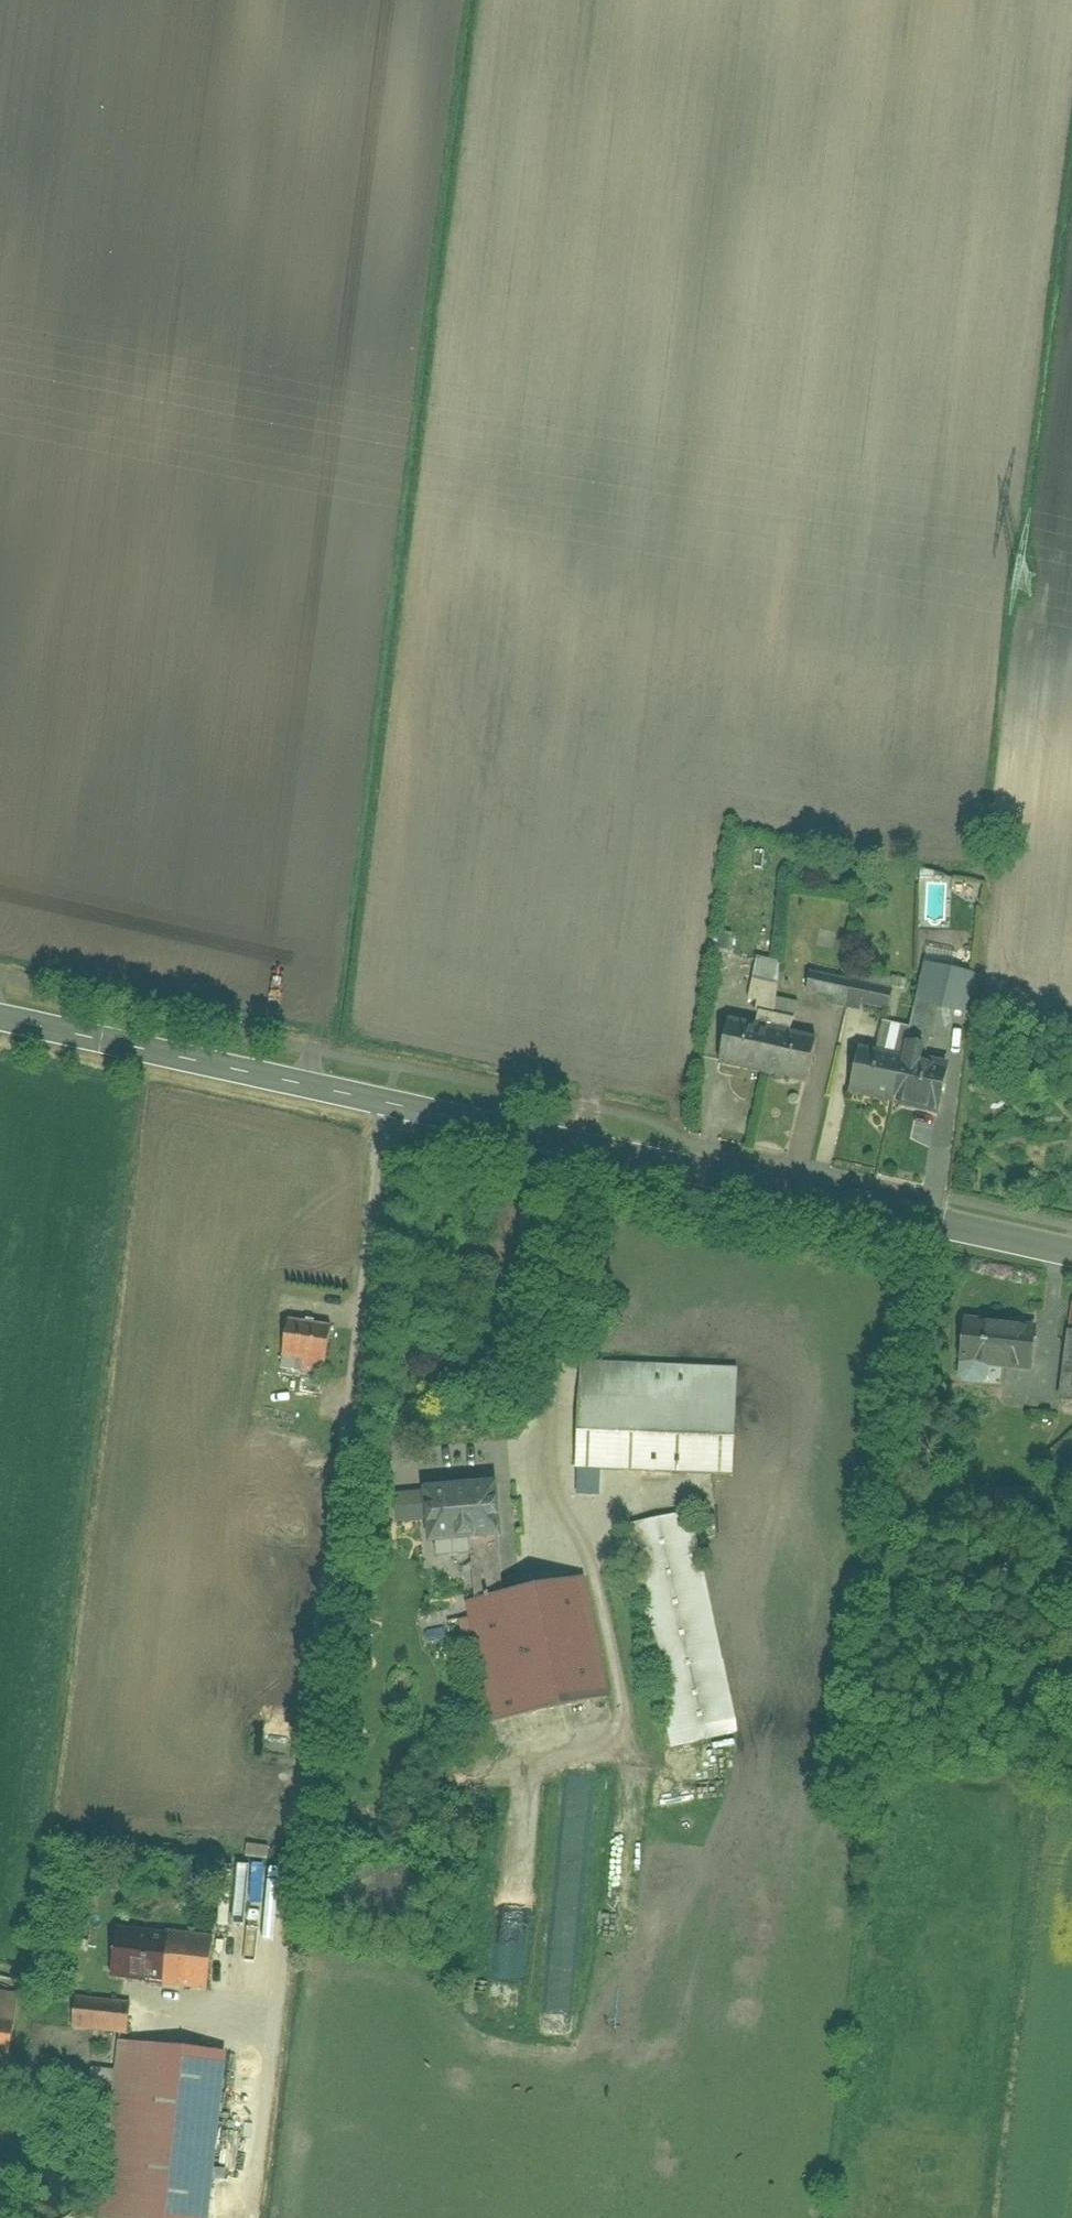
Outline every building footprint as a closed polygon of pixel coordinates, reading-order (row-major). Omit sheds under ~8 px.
[(725,1024),(716,1068),(802,1085),(810,1042),(793,1039),(804,982),(801,1001),(773,996),(766,1032),(738,1026),(725,1024)] [(818,984),(814,1001),(874,1013),(877,996),(818,984)] [(860,1056),(850,1096),(934,1114),(936,1104),(943,1075),(926,1071),(932,1044),(908,1038),(902,1066),(860,1056)] [(972,1316),(966,1358),(1024,1367),(1031,1325),(972,1316)] [(331,1327),(288,1321),(280,1370),(323,1377),(331,1327)] [(1070,1334),(1060,1403),(1071,1405),(1071,1334),(1070,1334)] [(585,1359),(581,1463),(726,1469),(730,1365),(585,1359)] [(490,1477),(421,1483),(425,1534),(495,1528),(490,1477)] [(736,1731),(686,1511),(622,1525),(672,1745),(736,1731)] [(578,1577),(466,1599),(491,1723),(603,1701),(578,1577)] [(117,1924),(112,1977),(207,1986),(212,1933),(117,1924)] [(0,1993),(0,2074),(7,2075),(19,1995),(0,1993)] [(132,2004),(75,1995),(71,2026),(128,2034),(132,2004)] [(117,2040),(100,2217),(208,2217),(224,2051),(117,2040)] [(112,2083),(112,2069),(91,2068),(91,2083),(112,2083)] [(16,2193),(17,2203),(21,2212),(27,2217),(69,2217),(75,2211),(79,2200),(79,2189),(76,2179),(69,2170),(59,2165),(48,2162),(39,2164),(30,2168),(23,2175),(18,2183),(16,2193)]
